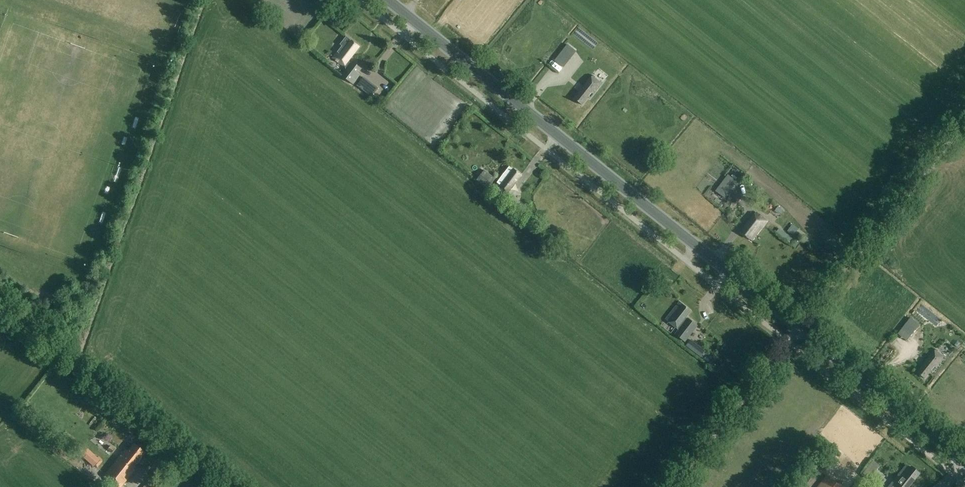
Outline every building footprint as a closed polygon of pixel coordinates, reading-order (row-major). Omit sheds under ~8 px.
[(352,64),(348,61),(360,47),(348,36),(342,44),(343,46),(334,57),(344,66),(345,65),(346,69),(347,70),(342,76),(353,84),(356,80),(361,75),(361,74),(359,72),(362,68),(354,62),(352,64)] [(572,48),(567,56),(580,65),(586,58),(572,48)] [(593,75),(574,99),(582,105),(588,97),(590,99),(602,83),(593,75)] [(364,77),(357,86),(367,93),(374,84),(364,77)] [(506,195),(521,175),(514,169),(513,170),(510,167),(495,186),(506,195)] [(484,171),(477,180),(488,189),(495,180),(484,171)] [(725,198),(737,181),(727,174),(715,191),(725,198)] [(778,206),(774,211),(780,215),(784,211),(778,206)] [(752,241),(763,227),(767,222),(757,214),(742,232),(752,241)] [(791,245),(794,240),(787,234),(783,239),(791,245)] [(666,281),(663,285),(669,289),(672,286),(666,281)] [(664,320),(678,330),(674,335),(684,342),(697,325),(688,318),(687,320),(685,319),(691,311),(679,301),(664,320)] [(907,322),(901,329),(910,337),(916,330),(907,322)] [(706,352),(691,340),(686,345),(701,358),(706,352)] [(936,349),(917,372),(925,379),(931,371),(933,372),(945,357),(936,349)] [(770,394),(776,387),(770,383),(764,390),(770,394)] [(79,443),(75,447),(81,451),(84,448),(79,443)] [(145,453),(133,444),(127,451),(125,449),(103,477),(115,486),(121,486),(135,470),(132,469),(145,453)] [(86,448),(79,455),(84,459),(90,451),(86,448)] [(880,466),(873,461),(862,475),(869,481),(880,466)] [(920,474),(911,467),(910,468),(906,465),(889,486),(909,486),(920,474)] [(827,475),(818,486),(842,486),(827,475)]
